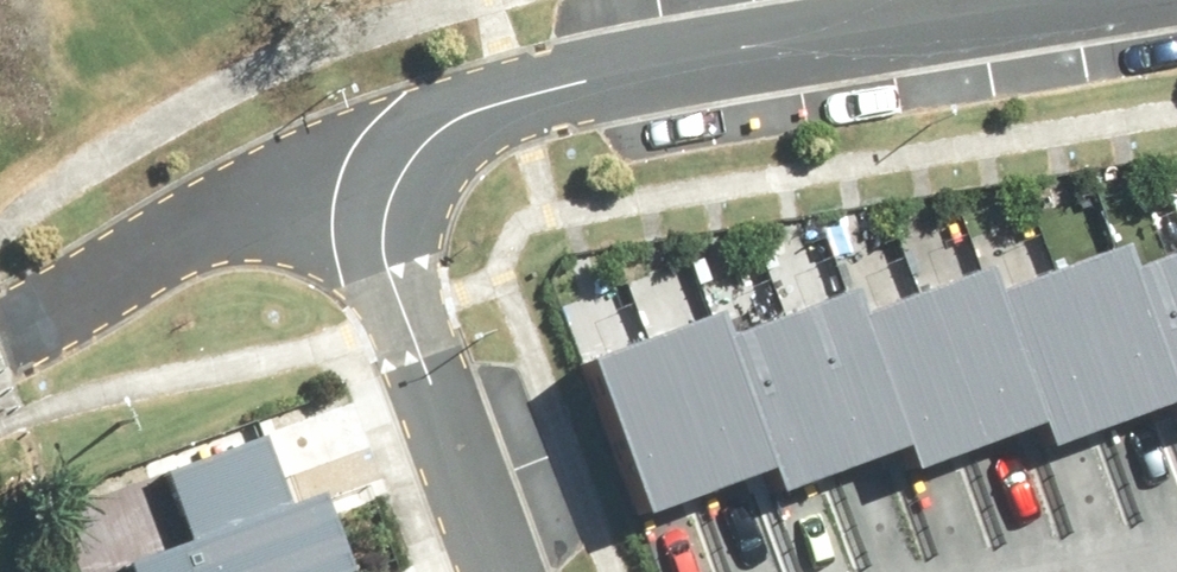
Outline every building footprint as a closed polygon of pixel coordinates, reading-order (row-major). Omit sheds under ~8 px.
[(1111,242),(1050,265),(1109,422),(1170,399),(1121,268),(1111,242)] [(1121,268),(1170,399),(1176,416),(1176,245),(1121,268)] [(975,263),(911,289),(971,442),(1036,418),(986,288),(975,263)] [(1050,265),(986,288),(1036,418),(1046,445),(1109,422),(1050,265)] [(841,288),(780,311),(839,467),(901,444),(850,313),(841,288)] [(911,289),(850,313),(901,444),(910,466),(971,442),(911,289)] [(705,309),(642,333),(702,488),(766,464),(717,334),(705,309)] [(780,311),(717,334),(766,464),(776,491),(839,467),(780,311)] [(642,333),(580,357),(640,512),(702,488),(642,333)] [(123,571),(302,571),(340,558),(312,485),(290,493),(265,426),(163,464),(189,531),(117,557),(123,571)]
